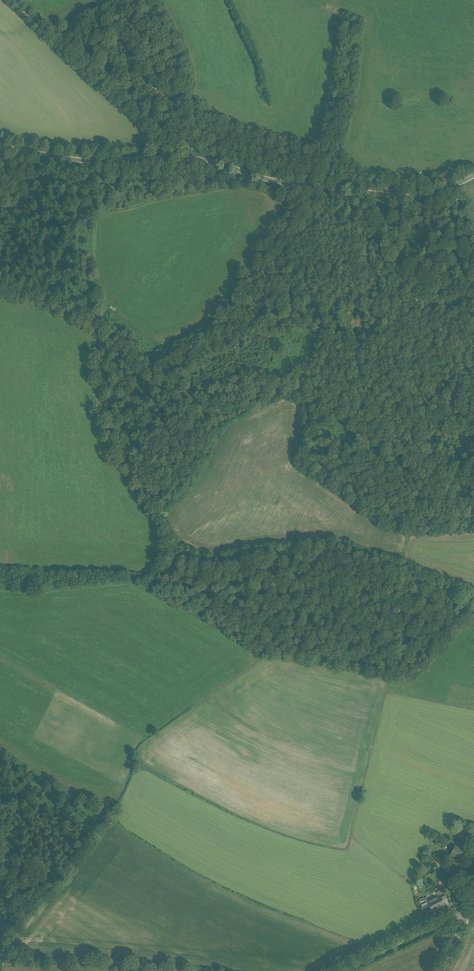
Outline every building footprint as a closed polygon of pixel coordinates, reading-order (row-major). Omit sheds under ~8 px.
[(462,854),(464,855),(467,849),(462,847),(461,849),(455,846),(453,852),(452,851),(450,855),(455,857),(455,858),(459,860),(462,854)] [(432,861),(442,866),(445,859),(436,854),(432,861)] [(439,897),(434,899),(439,909),(442,908),(443,908),(445,907),(445,906),(442,900),(446,898),(447,898),(443,890),(437,893),(439,897)] [(439,909),(434,899),(429,902),(427,898),(419,902),(424,911),(429,909),(430,908),(433,912),(434,913),(435,912),(436,911),(439,909)]
